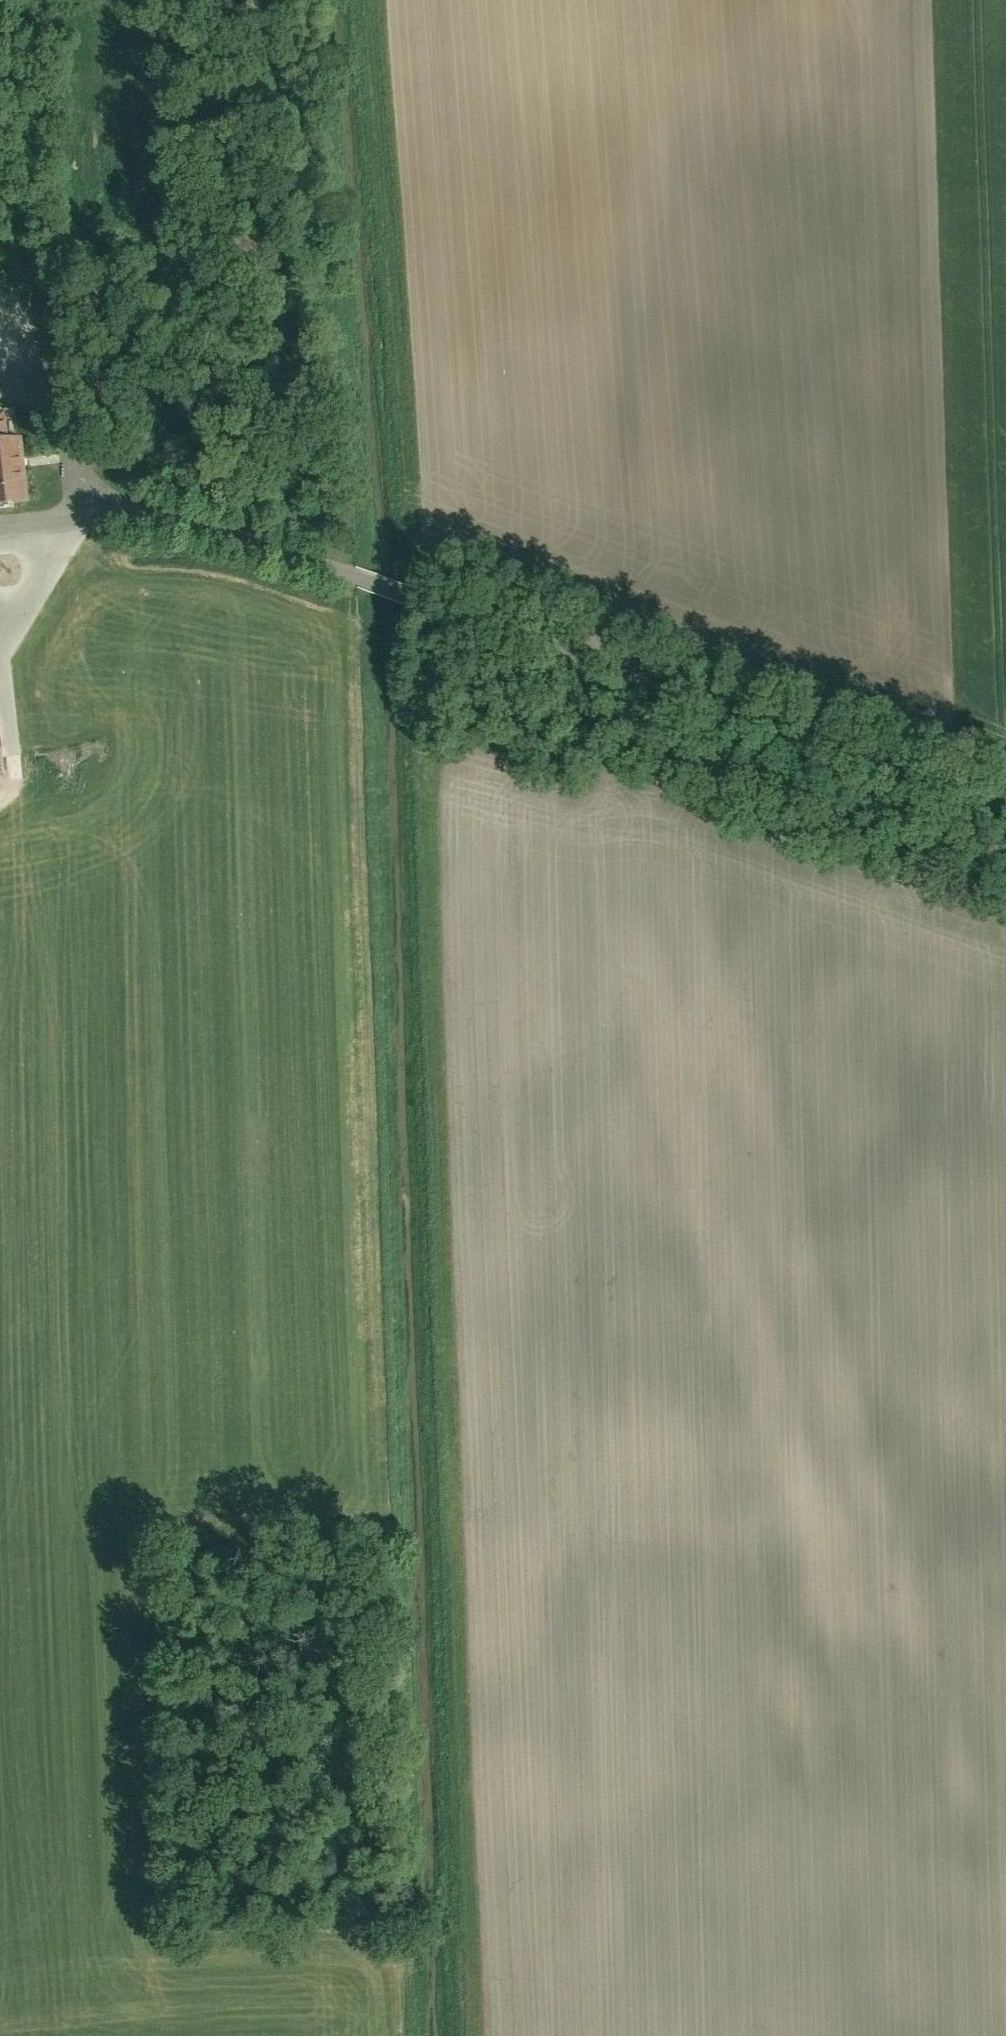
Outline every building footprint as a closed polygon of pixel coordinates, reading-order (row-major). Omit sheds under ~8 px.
[(34,501),(28,432),(0,434),(0,504),(34,501)]
